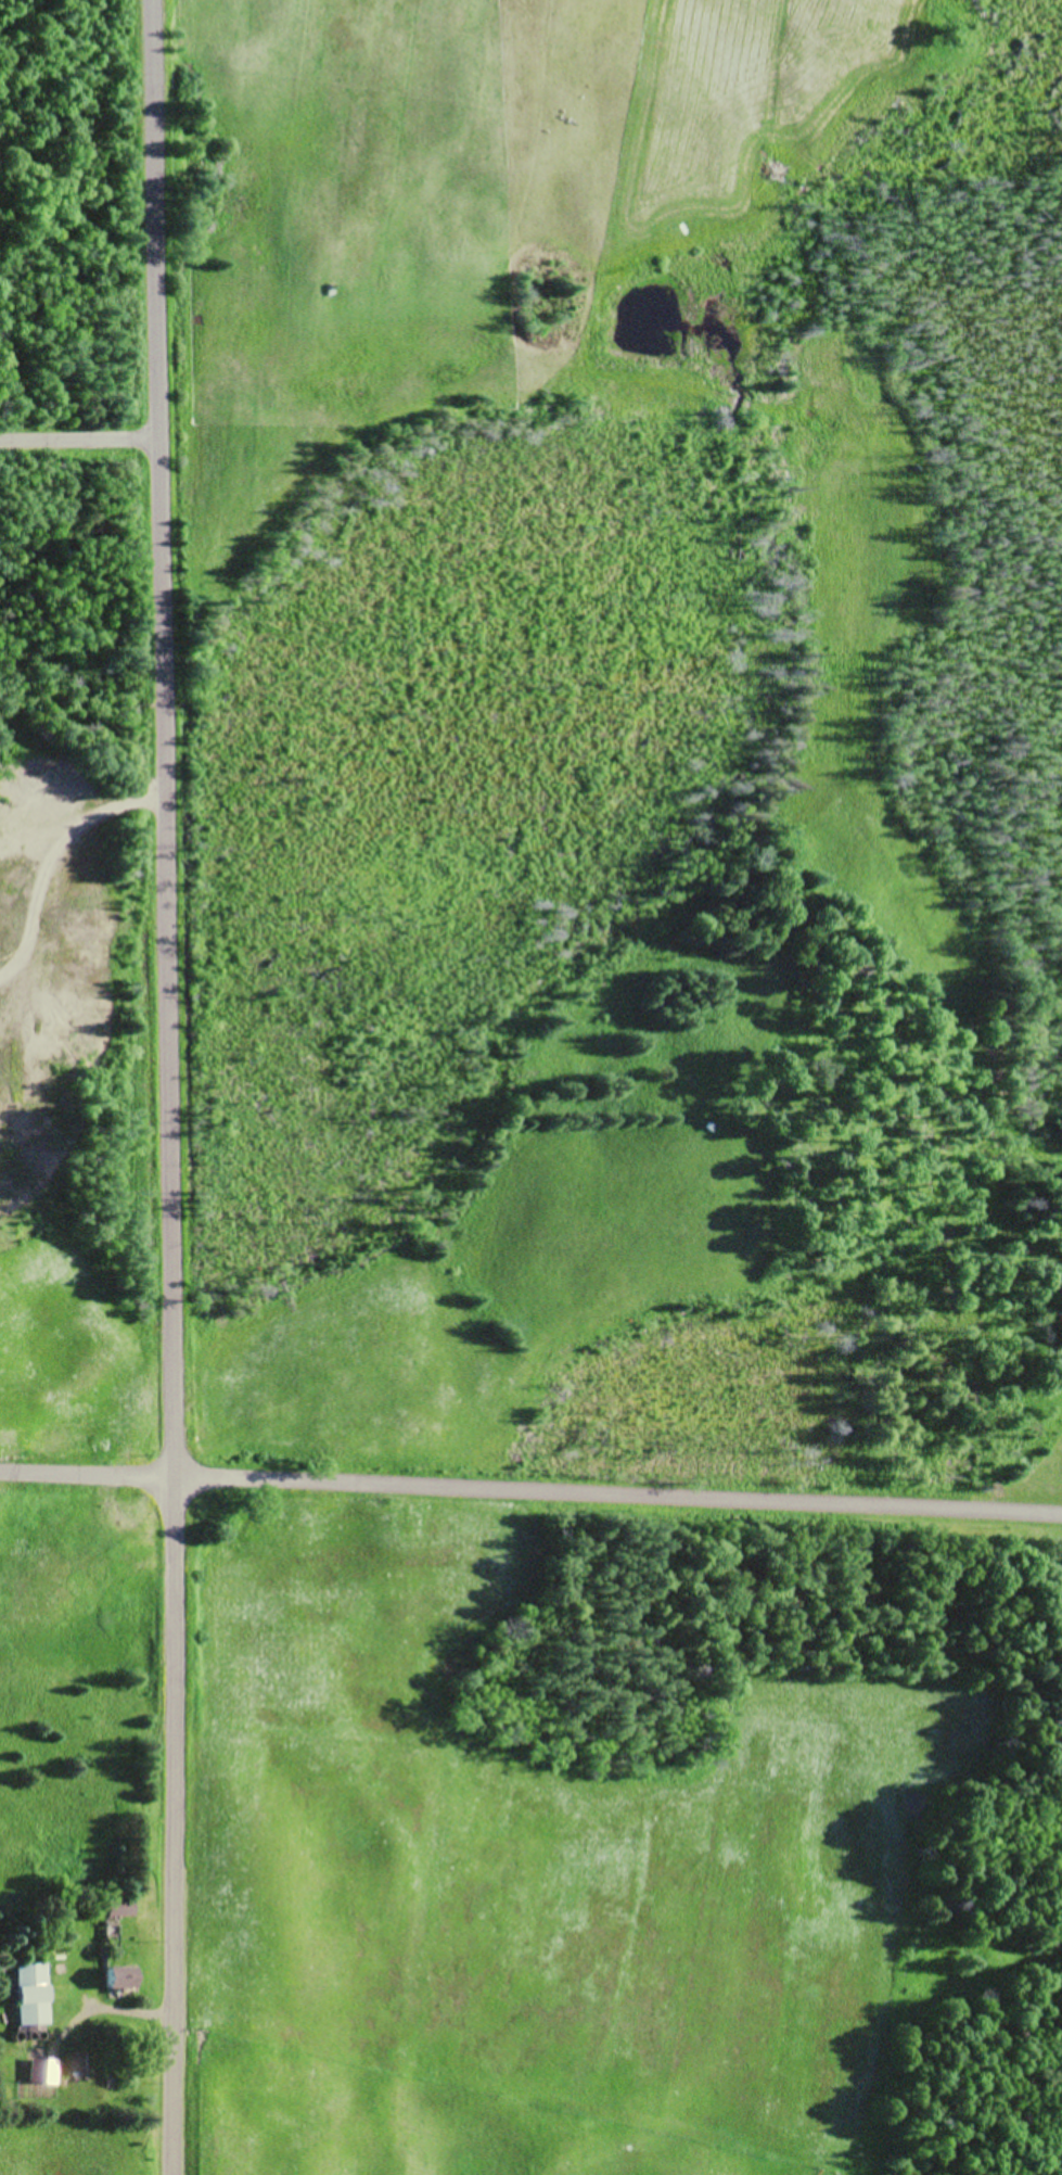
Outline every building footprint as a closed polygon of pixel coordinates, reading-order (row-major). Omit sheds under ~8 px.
[(105,1920),(131,1920),(131,1905),(105,1905),(105,1920)] [(48,1967),(16,1968),(19,2029),(50,2027),(48,1967)] [(107,1992),(135,1992),(135,1970),(107,1970),(107,1992)] [(72,2054),(72,2082),(91,2082),(91,2054),(72,2054)]
